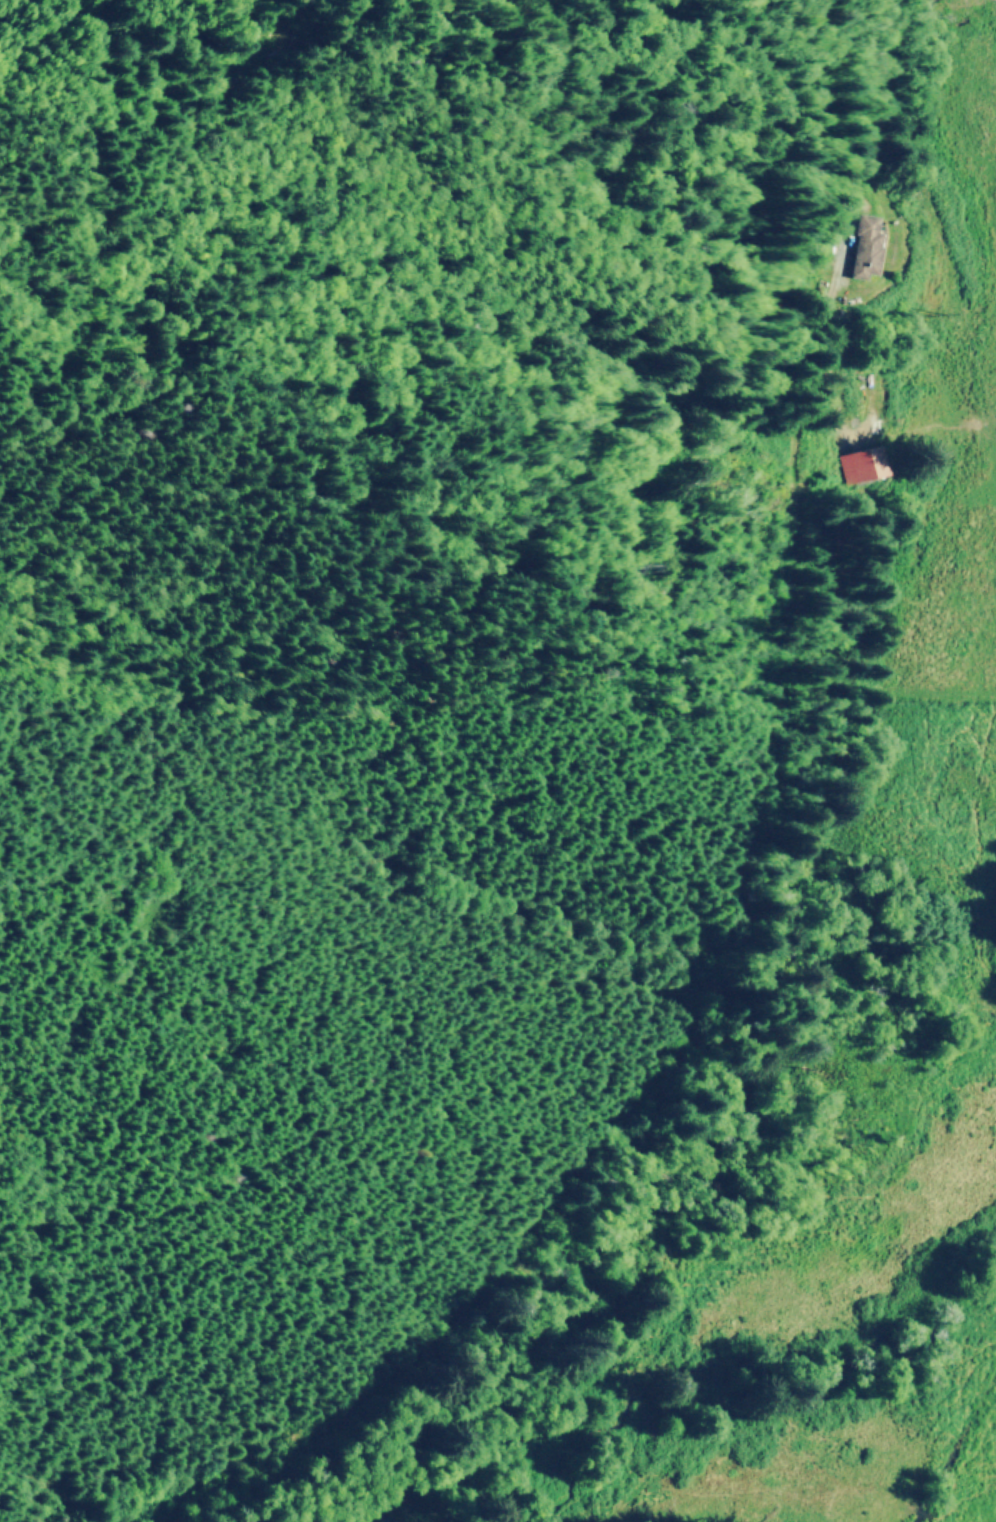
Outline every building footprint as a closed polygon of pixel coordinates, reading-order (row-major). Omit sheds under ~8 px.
[(858,246),(857,241),(876,239),(875,231),(870,232),(869,223),(851,225),(853,247),(858,246)] [(844,482),(881,473),(874,444),(837,453),(844,482)]
